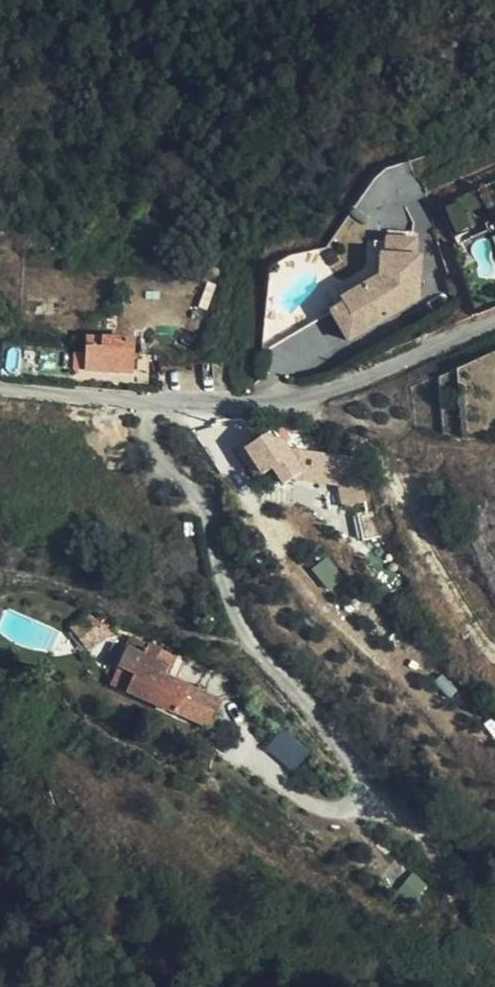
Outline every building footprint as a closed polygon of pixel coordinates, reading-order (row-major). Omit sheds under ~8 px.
[(385,244),(385,259),(380,259),(380,280),(339,303),(341,307),(328,315),(345,344),(415,301),(419,259),(414,259),(415,242),(386,241),(385,244)] [(372,244),(371,274),(334,295),(339,303),(380,280),(380,259),(385,259),(385,244),(372,244)] [(131,377),(131,341),(104,340),(104,352),(88,352),(88,376),(131,377)] [(281,431),(250,447),(265,473),(272,470),(281,486),(297,478),(280,446),(287,441),(281,431)] [(265,473),(250,447),(243,452),(258,478),(265,473)] [(109,641),(93,630),(87,621),(71,633),(88,656),(109,641)] [(116,665),(118,666),(135,674),(127,692),(213,731),(222,713),(212,709),(186,697),(194,679),(160,664),(168,648),(148,638),(144,648),(126,640),(116,665)] [(135,674),(118,666),(109,684),(127,692),(135,674)] [(220,691),(194,679),(186,697),(212,709),(220,691)] [(286,726),(269,745),(295,768),(312,749),(286,726)]
